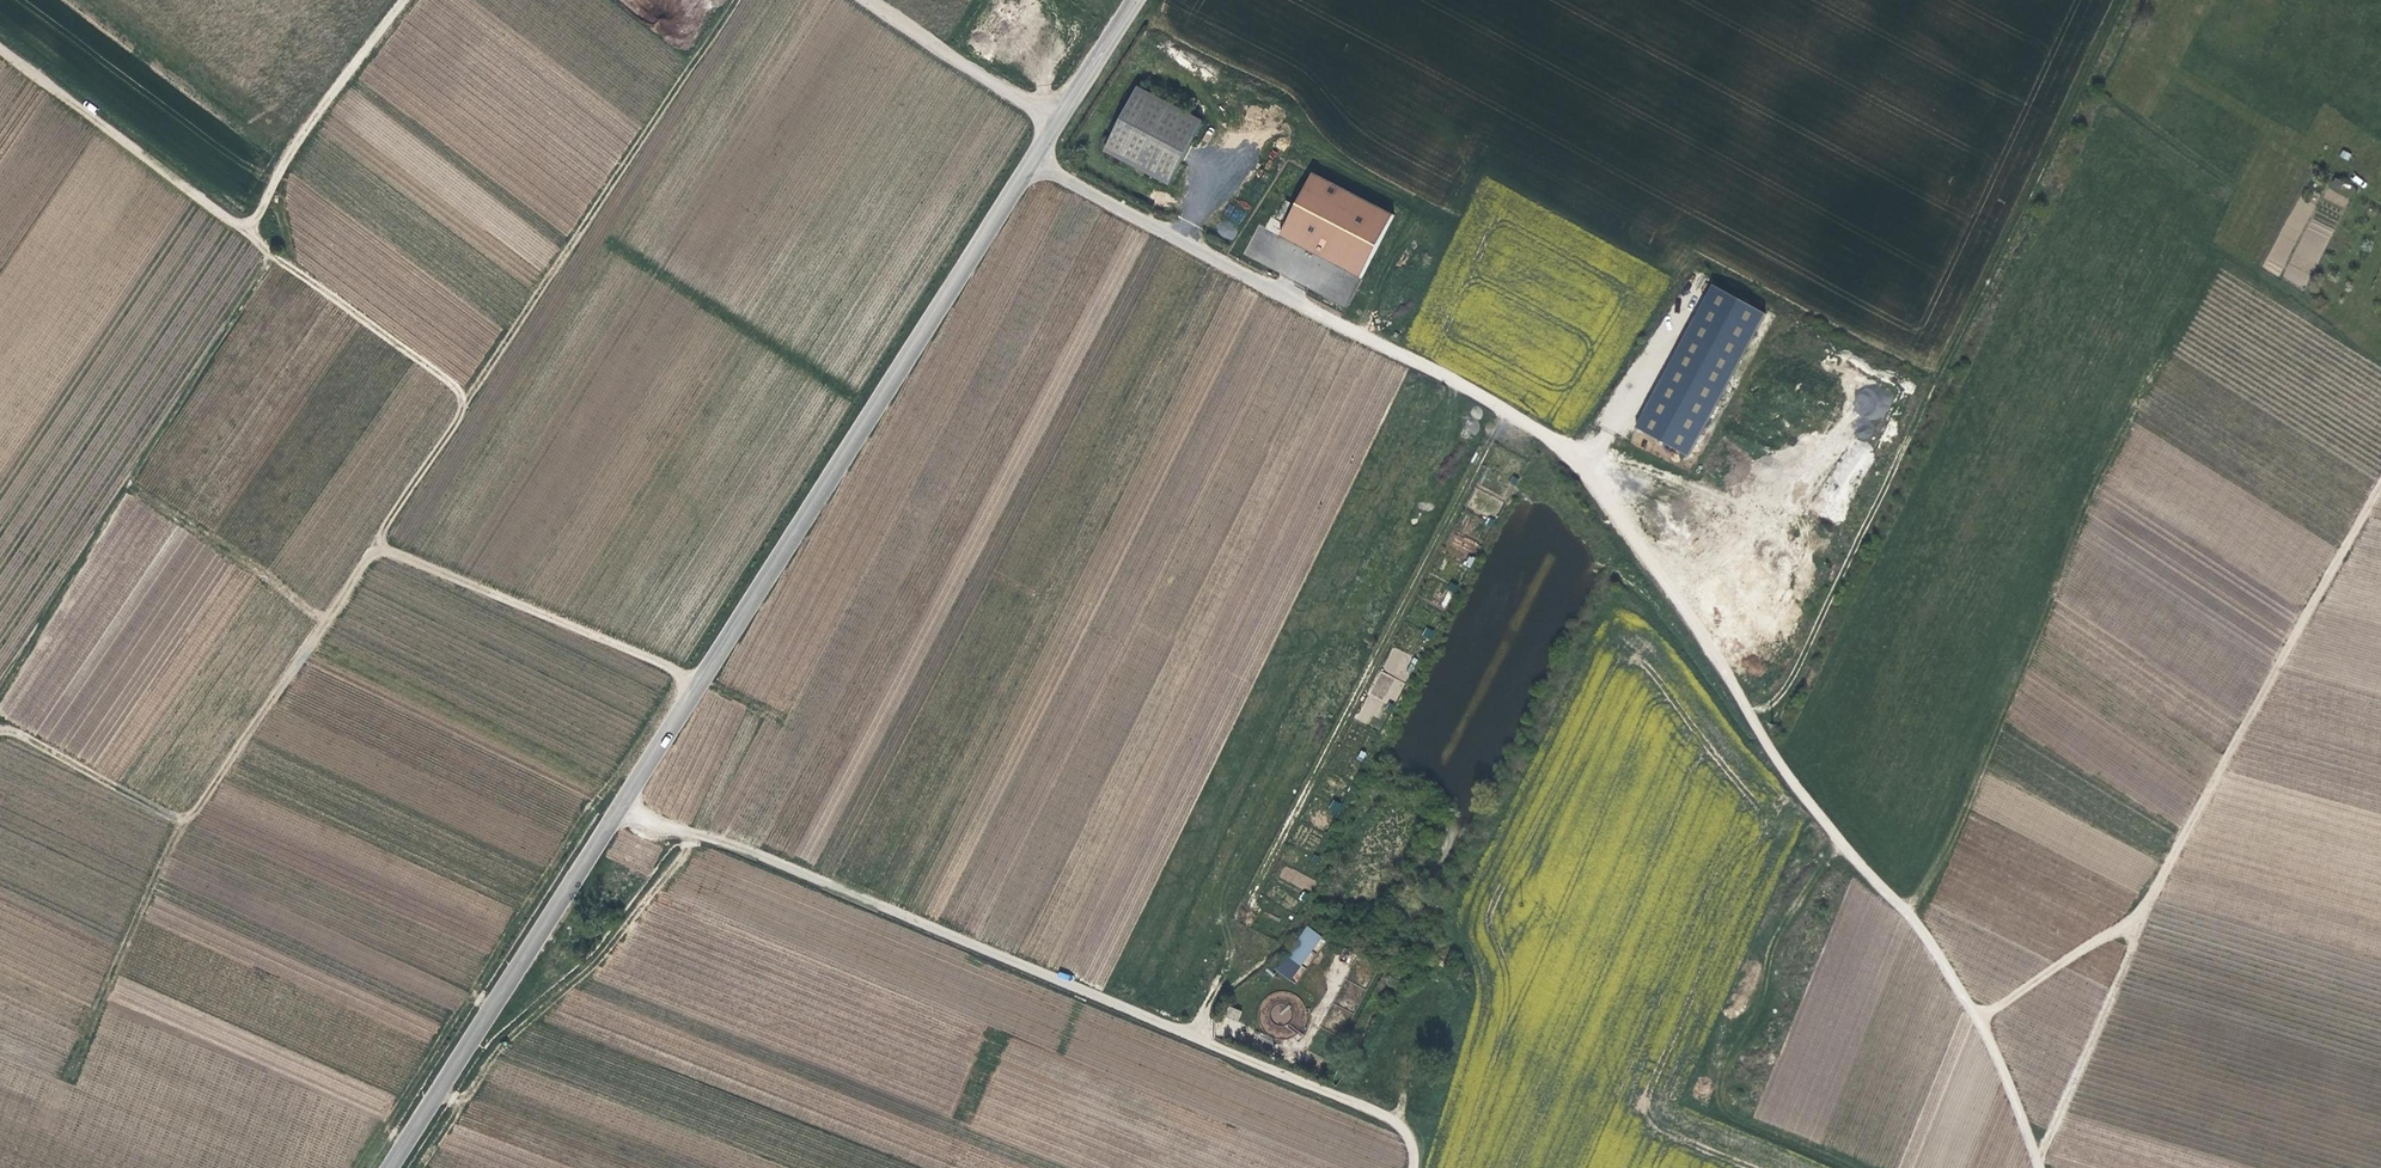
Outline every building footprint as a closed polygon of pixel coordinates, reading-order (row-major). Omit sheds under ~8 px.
[(1204,121),(1139,87),(1105,150),(1170,185),(1204,121)] [(1314,173),(1281,236),(1361,278),(1394,216),(1314,173)] [(1230,203),(1223,214),(1226,216),(1216,231),(1229,240),(1247,215),(1230,203)] [(1276,233),(1281,223),(1270,218),(1265,228),(1276,233)] [(1765,314),(1712,286),(1635,429),(1688,457),(1765,314)] [(1886,413),(1885,395),(1855,397),(1863,400),(1875,399),(1880,401),(1855,402),(1870,408),(1860,409),(1860,416),(1854,431),(1855,436),(1869,442),(1873,442),(1880,425),(1872,422),(1883,421),(1886,413)] [(1369,694),(1393,705),(1415,657),(1392,646),(1369,694)] [(1372,715),(1377,717),(1385,702),(1367,694),(1356,719),(1368,724),(1372,715)] [(1335,816),(1342,804),(1333,800),(1326,811),(1335,816)] [(1303,924),(1276,971),(1295,982),(1322,935),(1303,924)] [(1228,1007),(1225,1017),(1239,1021),(1241,1010),(1228,1007)]
